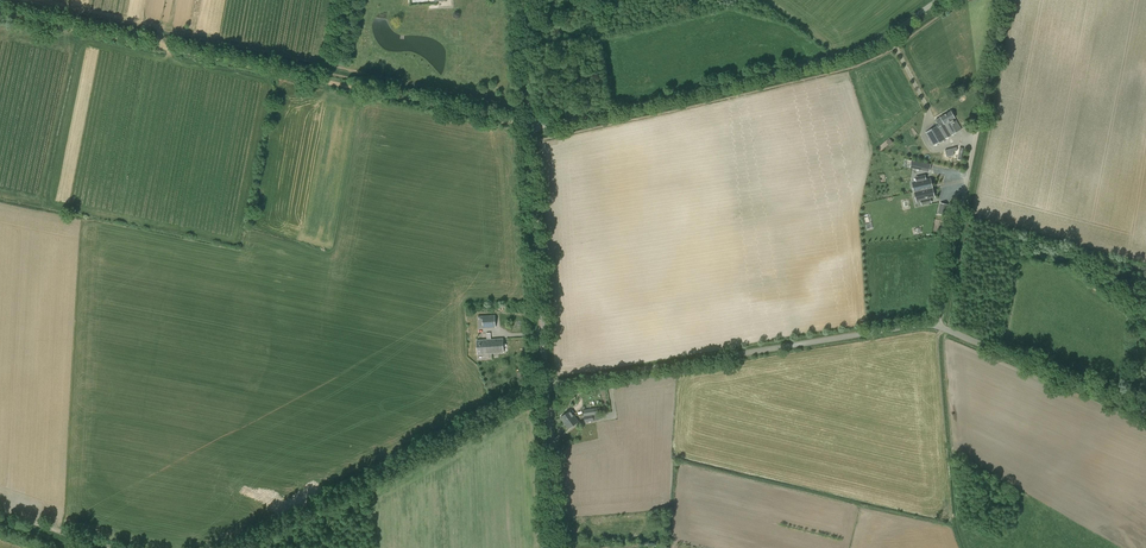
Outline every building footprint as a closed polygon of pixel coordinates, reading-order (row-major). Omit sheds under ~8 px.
[(934,146),(961,129),(951,111),(936,120),(938,125),(926,132),(934,146)] [(915,192),(931,188),(929,179),(925,180),(924,175),(919,176),(920,182),(913,184),(915,192)] [(931,188),(915,192),(917,200),(923,198),(925,204),(931,203),(929,198),(934,197),(931,188)] [(478,329),(495,328),(494,315),(477,316),(478,329)] [(478,354),(504,353),(503,339),(477,340),(478,354)] [(585,422),(594,421),(593,415),(598,414),(598,408),(583,410),(585,422)] [(561,418),(564,423),(574,415),(571,411),(561,418)] [(568,429),(579,422),(574,415),(564,423),(568,429)]
